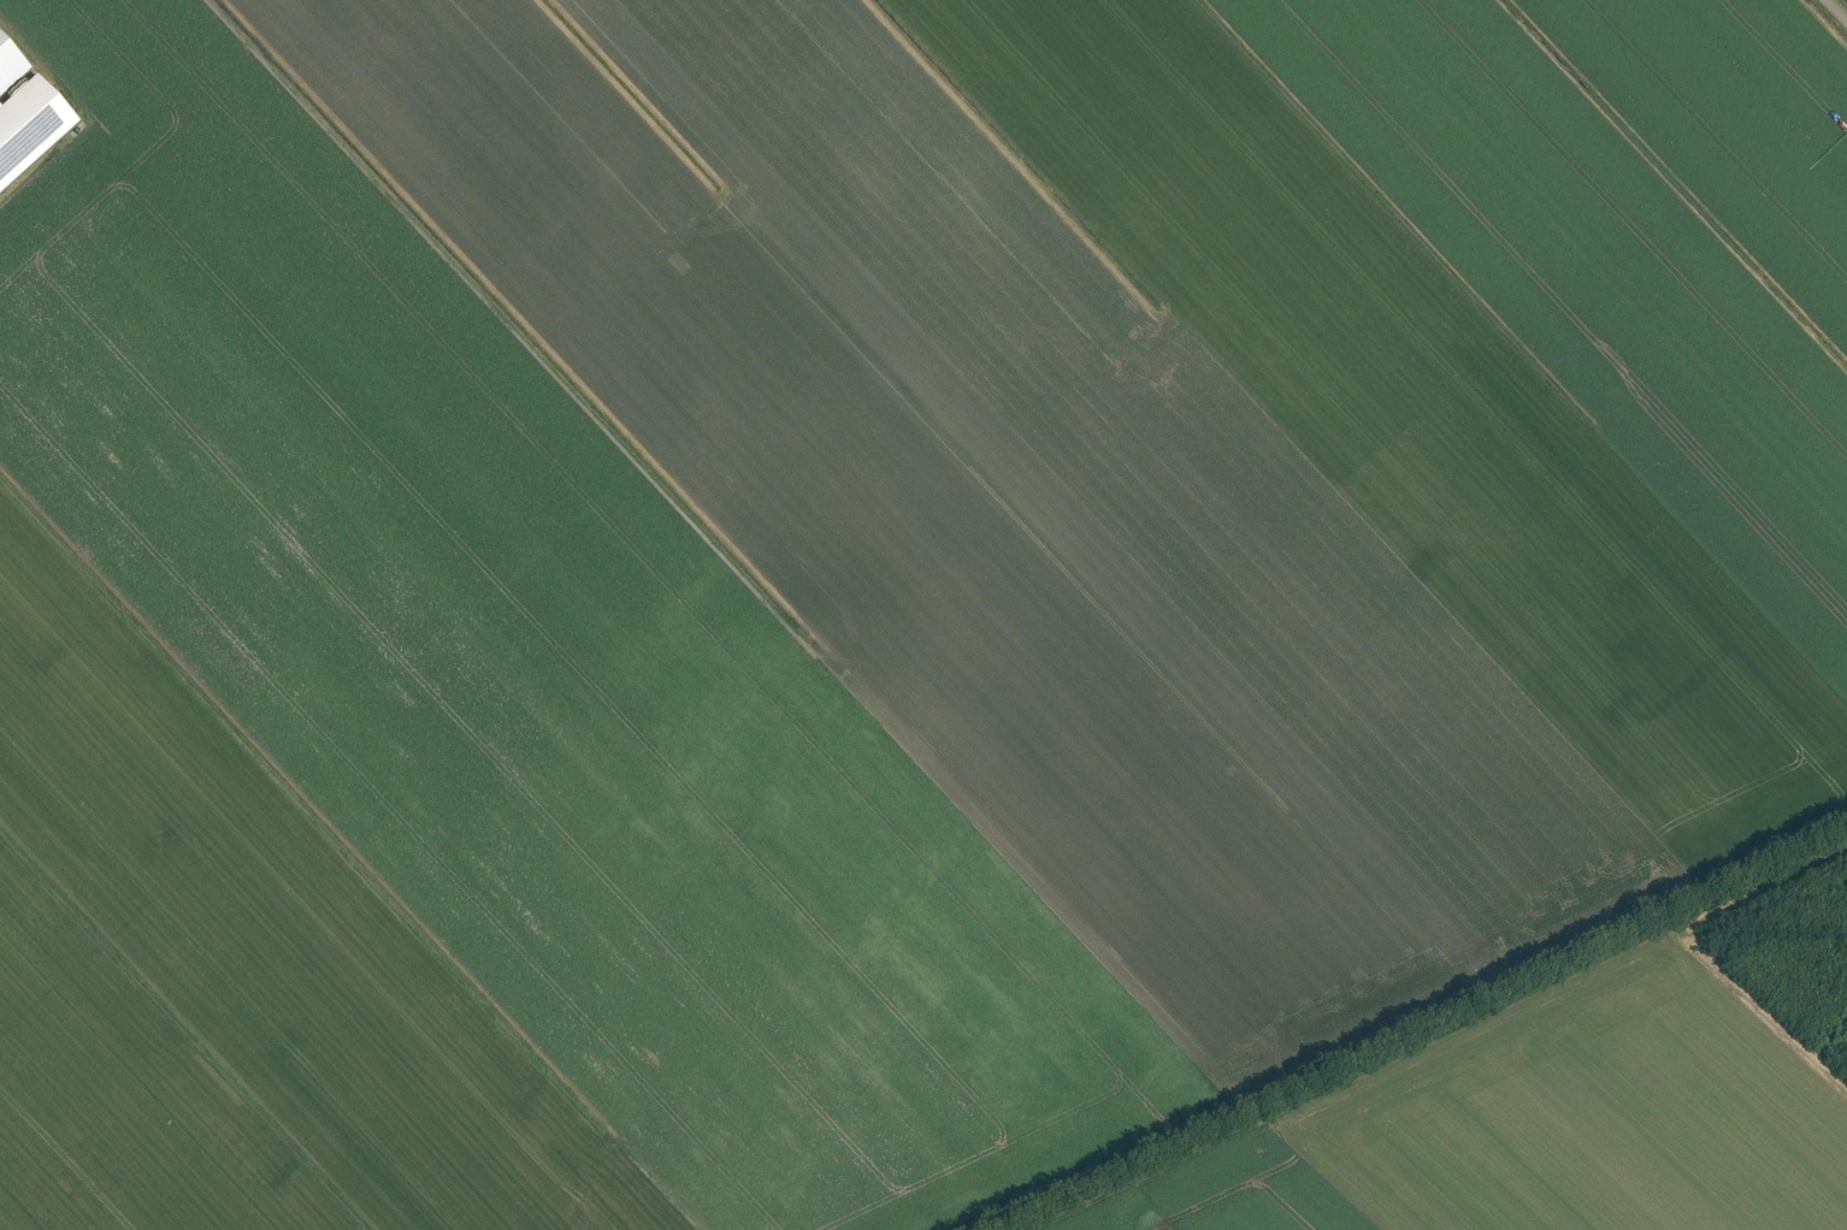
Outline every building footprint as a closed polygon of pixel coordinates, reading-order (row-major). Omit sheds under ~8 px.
[(0,36),(0,100),(32,71),(0,36)] [(0,112),(0,197),(80,124),(38,78),(0,112)]
